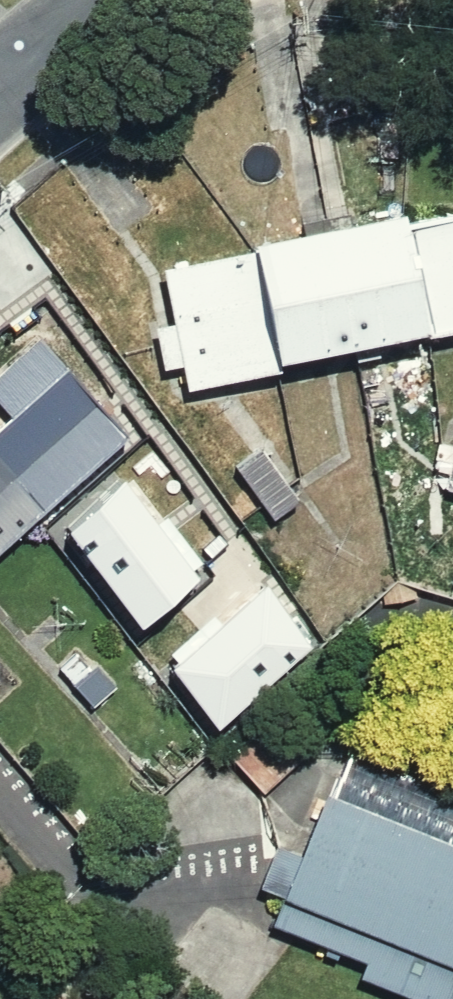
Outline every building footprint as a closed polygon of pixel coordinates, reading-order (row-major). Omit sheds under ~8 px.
[(170,394),(452,332),(452,202),(142,269),(170,394)] [(32,515),(124,434),(29,324),(0,349),(0,479),(32,515)] [(451,416),(433,492),(452,497),(452,416),(451,416)] [(294,490),(263,444),(225,470),(256,516),(294,490)] [(0,479),(0,543),(32,515),(0,479)] [(238,550),(189,482),(115,535),(165,603),(238,550)] [(303,748),(264,708),(215,756),(254,796),(303,748)] [(313,796),(291,850),(271,842),(240,914),(357,963),(350,980),(396,998),(451,998),(452,995),(452,855),(313,796)]
